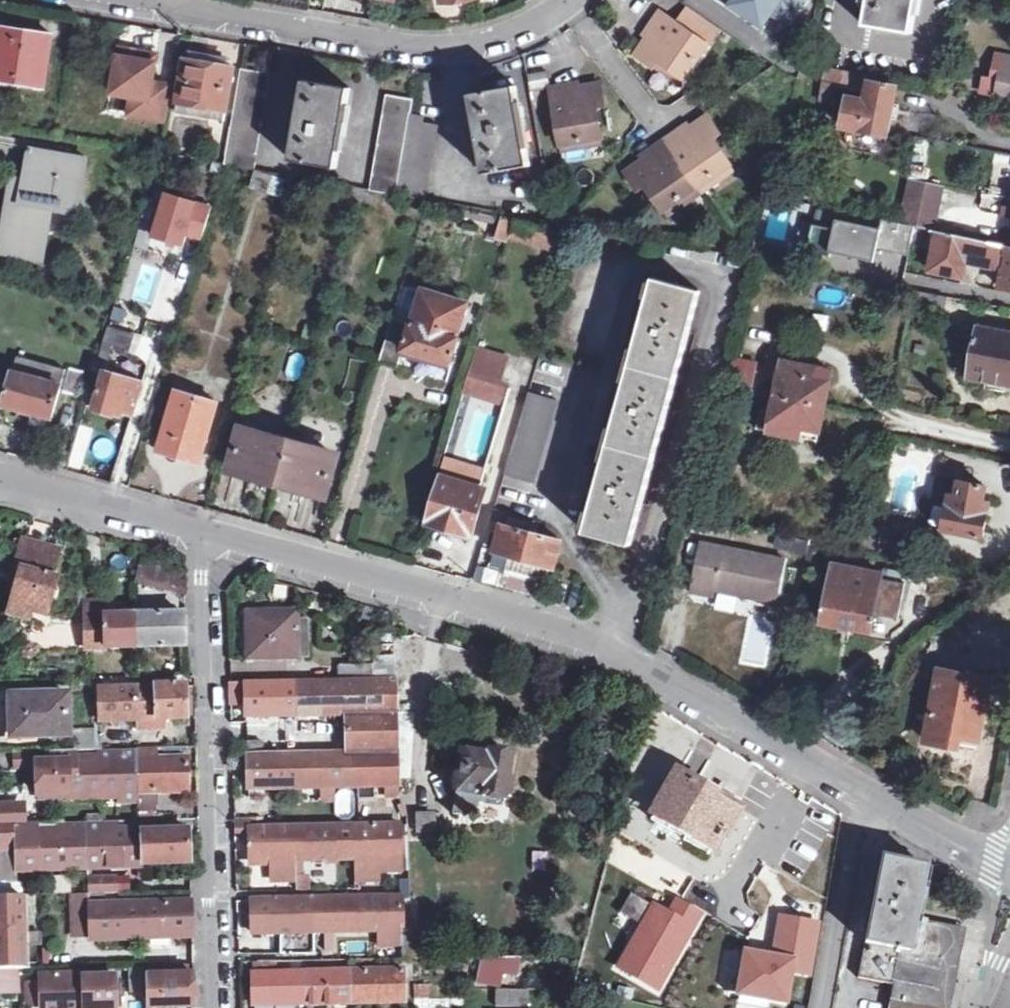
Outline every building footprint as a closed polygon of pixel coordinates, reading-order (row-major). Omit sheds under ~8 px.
[(860,19),(907,26),(912,0),(864,0),(860,19)] [(708,41),(660,7),(646,26),(649,29),(634,51),(651,63),(656,55),(684,75),(708,41)] [(0,27),(0,73),(18,76),(17,80),(43,83),(50,34),(0,27)] [(839,48),(824,46),(822,57),(836,60),(839,48)] [(136,55),(117,52),(110,89),(130,92),(127,110),(164,116),(168,89),(149,85),(155,50),(137,47),(136,55)] [(1004,49),(1000,65),(1009,67),(1009,50),(1004,49)] [(208,61),(185,56),(177,98),(226,107),(233,66),(208,61)] [(869,70),(823,61),(819,73),(866,85),(867,77),(869,70)] [(1000,65),(997,86),(1009,88),(1009,67),(1000,65)] [(268,71),(241,66),(221,159),(250,165),(268,71)] [(895,84),(867,77),(866,85),(863,99),(845,96),(840,121),(886,130),(895,84)] [(323,81),(302,78),(288,155),(333,163),(347,85),(323,81)] [(488,84),(465,88),(480,164),(525,156),(510,81),(488,84)] [(568,81),(549,86),(560,139),(598,132),(593,100),(600,99),(598,81),(570,85),(568,81)] [(410,97),(381,92),(365,183),(395,189),(409,106),(410,97)] [(177,98),(175,109),(223,117),(226,107),(177,98)] [(423,109),(409,106),(395,189),(425,195),(426,193),(438,117),(422,114),(423,109)] [(645,150),(623,165),(634,184),(643,178),(660,202),(726,160),(710,134),(716,130),(704,112),(681,127),(677,123),(643,146),(645,150)] [(28,146),(23,177),(11,175),(4,215),(0,240),(0,249),(41,257),(50,205),(77,209),(85,156),(28,146)] [(254,170),(249,189),(286,197),(290,178),(254,170)] [(905,171),(897,218),(913,221),(931,225),(939,178),(905,171)] [(183,245),(186,236),(202,240),(212,202),(162,190),(150,237),(183,245)] [(511,216),(501,213),(495,233),(505,236),(506,231),(511,216)] [(833,223),(811,219),(806,246),(829,251),(830,246),(873,255),(876,243),(908,249),(913,221),(897,218),(880,214),(879,223),(835,213),(833,223)] [(1007,241),(940,227),(933,263),(962,268),(965,253),(983,253),(1003,261),(1007,241)] [(1007,241),(1003,261),(999,280),(1009,282),(1009,241),(1007,241)] [(596,484),(585,525),(611,532),(632,537),(698,285),(653,274),(642,312),(636,311),(632,326),(638,327),(621,391),(615,390),(611,404),(618,406),(600,469),(595,468),(591,482),(596,484)] [(945,289),(914,283),(910,303),(942,309),(945,289)] [(464,299),(422,287),(412,320),(391,314),(378,357),(396,361),(401,347),(450,360),(458,334),(455,333),(464,299)] [(978,321),(969,369),(1009,377),(1009,327),(978,321)] [(127,357),(134,334),(108,326),(101,349),(127,357)] [(503,356),(474,348),(462,388),(473,391),(477,375),(496,380),(503,356)] [(66,367),(18,353),(4,400),(31,408),(52,414),(66,367)] [(830,365),(771,354),(768,371),(778,373),(773,406),(762,402),(758,422),(816,434),(830,365)] [(754,357),(738,355),(733,379),(750,382),(754,357)] [(141,379),(105,370),(95,407),(113,412),(115,406),(133,411),(141,379)] [(508,384),(496,380),(477,375),(473,391),(503,399),(508,384)] [(214,398),(176,386),(159,442),(179,448),(198,454),(214,398)] [(557,395),(528,387),(505,471),(533,477),(557,395)] [(289,437),(245,425),(234,463),(254,469),(279,476),(289,437)] [(335,451),(289,437),(279,476),(304,483),(323,489),(335,451)] [(442,458),(426,518),(450,525),(473,532),(486,486),(480,485),(483,470),(442,458)] [(954,474),(944,524),(982,531),(988,498),(982,496),(984,480),(954,474)] [(540,520),(509,512),(507,522),(503,521),(496,547),(514,552),(510,568),(528,573),(547,578),(552,561),(555,562),(562,536),(537,530),(540,520)] [(40,543),(23,538),(14,566),(21,568),(10,604),(45,613),(56,578),(49,577),(58,548),(40,543)] [(787,555),(706,539),(696,587),(718,593),(719,585),(761,593),(780,596),(787,555)] [(184,565),(138,555),(133,574),(180,585),(184,565)] [(887,569),(828,559),(824,580),(831,586),(825,616),(852,621),(873,625),(878,594),(884,594),(887,569)] [(719,585),(718,593),(760,601),(761,593),(719,585)] [(102,600),(84,600),(86,646),(135,645),(134,613),(102,613),(102,600)] [(282,614),(249,616),(249,636),(249,656),(300,654),(299,606),(283,606),(282,614)] [(181,612),(134,613),(135,645),(182,643),(182,627),(181,612)] [(44,632),(45,649),(79,647),(79,630),(44,632)] [(373,660),(340,661),(340,678),(396,676),(394,641),(373,641),(373,660)] [(940,664),(939,666),(926,736),(937,738),(948,740),(950,728),(977,733),(989,675),(940,664)] [(340,678),(231,682),(231,701),(231,720),(246,721),(246,713),(345,711),(347,711),(397,708),(396,676),(340,678)] [(185,683),(99,686),(101,718),(186,715),(185,700),(185,683)] [(65,692),(10,694),(10,714),(10,733),(67,731),(65,692)] [(264,754),(248,754),(249,770),(249,784),(356,781),(356,794),(399,793),(397,708),(347,711),(348,751),(264,754)] [(262,724),(248,724),(247,740),(262,739),(262,724)] [(98,726),(71,728),(70,748),(76,748),(98,747),(98,726)] [(262,739),(247,740),(248,754),(264,754),(262,739)] [(98,758),(83,758),(85,791),(123,789),(124,798),(139,798),(140,789),(188,788),(188,772),(188,754),(139,756),(138,745),(98,747),(98,758)] [(485,751),(461,748),(455,787),(505,796),(506,791),(510,792),(513,779),(507,778),(513,750),(486,745),(485,751)] [(70,748),(51,749),(52,759),(76,758),(76,748),(70,748)] [(25,750),(15,750),(15,765),(26,764),(25,750)] [(85,791),(83,758),(76,758),(52,759),(37,760),(38,777),(38,792),(85,791)] [(699,782),(678,769),(651,817),(708,849),(723,823),(727,826),(735,809),(731,807),(734,801),(699,782)] [(356,812),(353,790),(333,793),(337,815),(356,812)] [(0,804),(0,823),(19,823),(20,804),(0,804)] [(413,812),(415,836),(436,835),(435,811),(413,812)] [(252,853),(252,883),(267,883),(267,856),(399,854),(398,820),(251,827),(252,853)] [(0,823),(0,842),(26,842),(27,863),(123,862),(144,862),(143,828),(58,832),(58,822),(19,823),(0,823)] [(190,827),(143,828),(144,862),(191,861),(191,845),(190,827)] [(532,852),(532,871),(545,871),(546,853),(532,852)] [(881,855),(856,973),(890,980),(886,1007),(942,1007),(946,992),(955,945),(959,924),(916,914),(921,888),(925,863),(881,855)] [(117,876),(90,877),(90,891),(91,891),(117,890),(117,876)] [(90,891),(73,891),(75,923),(92,922),(92,934),(193,931),(193,915),(192,899),(91,902),(91,891),(90,891)] [(630,934),(645,899),(628,892),(613,926),(630,934)] [(0,894),(0,967),(16,966),(24,966),(22,894),(0,894)] [(253,916),(253,930),(402,925),(401,894),(253,899),(253,916)] [(649,898),(613,971),(662,995),(703,911),(672,896),(667,907),(649,898)] [(793,975),(811,977),(819,919),(776,914),(771,952),(741,948),(734,996),(789,1004),(793,975)] [(92,922),(75,923),(75,934),(92,934),(92,922)] [(418,925),(402,925),(402,955),(419,954),(418,925)] [(278,936),(261,936),(262,951),(278,951),(278,936)] [(477,957),(476,985),(516,987),(517,959),(477,957)] [(0,967),(0,992),(16,991),(16,966),(0,967)] [(254,988),(255,1003),(405,997),(404,966),(254,970),(254,988)] [(194,971),(148,973),(149,1006),(196,1004),(195,986),(194,971)] [(44,976),(44,1007),(69,1007),(118,1006),(117,973),(44,976)] [(24,1007),(35,1007),(34,982),(23,982),(24,1007)] [(530,987),(499,988),(499,1004),(530,1003),(530,987)]
